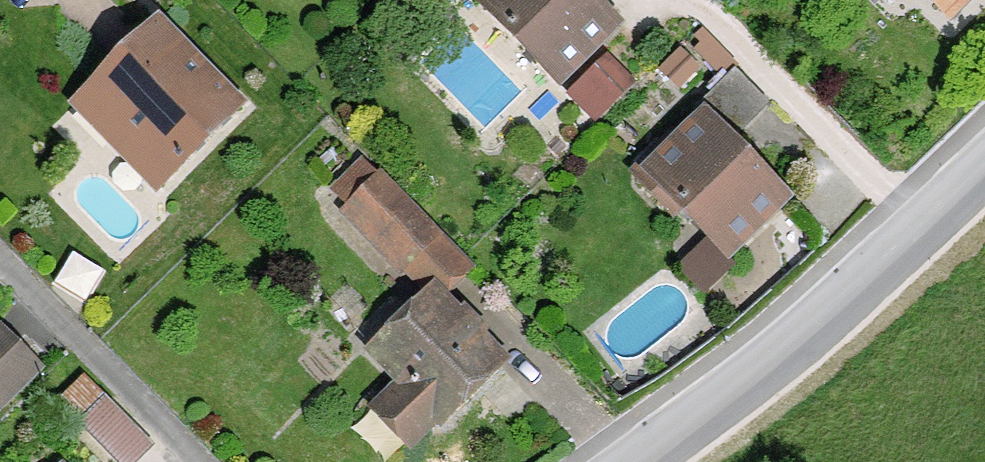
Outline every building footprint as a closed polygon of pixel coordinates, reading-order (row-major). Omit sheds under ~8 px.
[(560,83),(625,18),(606,0),(475,0),(560,83)] [(949,27),(977,0),(922,0),(949,27)] [(65,105),(157,194),(250,99),(158,10),(65,105)] [(603,46),(567,79),(599,113),(634,80),(603,46)] [(724,259),(793,199),(707,102),(638,163),(724,259)] [(370,417),(408,453),(436,425),(440,429),(510,361),(447,296),(476,266),(378,173),(325,228),(409,307),(364,351),(399,387),(370,417)] [(45,365),(0,323),(0,414),(45,365)] [(156,444),(105,393),(77,421),(118,461),(137,461),(156,444)]
